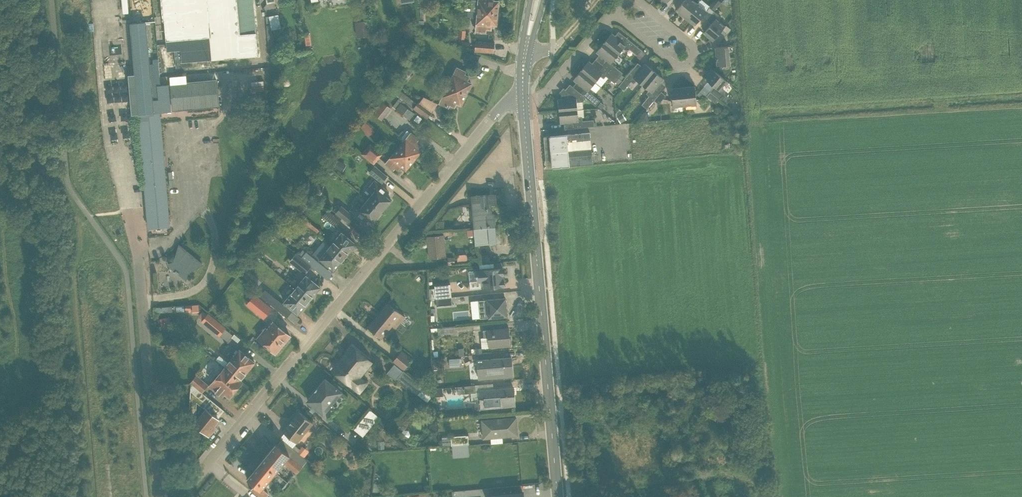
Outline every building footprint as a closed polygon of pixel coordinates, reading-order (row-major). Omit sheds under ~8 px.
[(163,21),(164,20),(167,50),(174,50),(175,59),(176,67),(193,66),(193,64),(198,63),(197,60),(200,60),(200,61),(201,61),(201,60),(213,59),(213,60),(214,60),(214,59),(218,59),(218,60),(219,60),(219,59),(258,55),(253,0),(161,0),(163,21)] [(493,1),(493,0),(471,0),(471,11),(478,12),(497,13),(498,1),(493,1)] [(697,3),(696,2),(695,3),(692,0),(682,0),(684,1),(677,9),(679,11),(677,12),(685,18),(697,3)] [(702,16),(707,20),(714,11),(721,3),(718,0),(715,0),(707,11),(702,7),(701,8),(698,5),(699,5),(697,3),(685,18),(692,25),(693,23),(695,25),(702,16)] [(714,39),(725,26),(723,24),(722,25),(719,23),(720,22),(716,18),(718,15),(714,11),(707,20),(711,24),(704,32),(706,33),(705,35),(712,41),(714,39)] [(478,12),(476,31),(485,32),(485,29),(491,29),(491,24),(496,25),(497,13),(478,12)] [(266,26),(266,29),(267,35),(268,49),(275,48),(272,30),(280,28),(278,14),(268,16),(270,25),(266,26)] [(370,20),(354,22),(356,38),(372,35),(370,20)] [(169,222),(160,121),(160,114),(154,44),(152,21),(131,23),(132,35),(135,74),(139,112),(139,114),(138,114),(147,224),(169,222)] [(726,25),(725,26),(714,39),(719,42),(730,29),(726,25)] [(626,51),(628,48),(637,55),(639,54),(642,57),(645,53),(626,38),(622,42),(611,33),(604,43),(618,54),(623,48),(626,51)] [(474,51),(484,52),(494,53),(494,43),(475,41),(474,51)] [(618,54),(604,43),(596,52),(607,61),(603,65),(622,81),(625,78),(621,74),(623,73),(613,66),(616,63),(613,60),(618,54)] [(716,66),(730,64),(728,46),(714,47),(716,66)] [(373,57),(365,58),(367,71),(374,70),(373,57)] [(601,87),(608,78),(614,83),(615,82),(619,85),(622,81),(603,65),(599,70),(588,61),(581,71),(595,82),(601,87)] [(636,81),(642,86),(654,71),(645,64),(636,74),(631,70),(625,78),(622,81),(619,85),(618,86),(624,90),(631,81),(634,83),(636,81)] [(406,80),(414,70),(410,66),(402,76),(406,80)] [(213,68),(212,77),(222,78),(223,70),(213,68)] [(457,68),(449,85),(466,93),(471,83),(466,81),(468,77),(464,74),(465,72),(457,68)] [(726,96),(723,87),(727,82),(713,70),(705,79),(714,86),(710,91),(719,98),(726,104),(730,99),(726,96)] [(595,82),(581,71),(573,80),(584,89),(580,93),(585,97),(596,105),(599,101),(591,94),(593,91),(590,88),(595,82)] [(656,88),(663,79),(654,71),(642,86),(649,91),(646,94),(649,96),(642,105),(647,109),(654,100),(661,92),(656,88)] [(185,79),(181,79),(182,83),(171,84),(173,110),(186,109),(218,106),(216,80),(186,83),(185,79)] [(582,101),(585,97),(580,93),(569,84),(565,90),(571,94),(570,95),(570,98),(558,99),(559,111),(577,110),(583,109),(582,101)] [(449,85),(440,103),(448,107),(449,104),(454,107),(456,102),(461,104),(466,93),(449,85)] [(691,106),(696,105),(695,87),(693,87),(693,86),(683,87),(685,106),(687,106),(687,105),(691,104),(691,106)] [(685,106),(683,87),(673,88),(673,90),(671,90),(673,108),(679,107),(679,106),(682,105),(682,107),(685,106)] [(417,103),(399,89),(395,95),(427,118),(433,110),(420,100),(417,103)] [(715,103),(719,98),(710,91),(706,96),(715,103)] [(661,92),(654,100),(658,104),(665,96),(661,92)] [(394,101),(397,97),(391,93),(388,96),(394,101)] [(414,112),(398,100),(393,106),(409,119),(414,112)] [(373,114),(381,120),(390,109),(382,102),(373,114)] [(577,110),(559,111),(560,124),(564,123),(564,129),(600,126),(600,121),(594,122),(593,120),(582,121),(582,117),(578,117),(577,110)] [(636,123),(649,122),(647,112),(643,113),(636,122),(636,123)] [(620,123),(626,120),(622,114),(617,117),(620,123)] [(365,133),(371,128),(365,122),(360,126),(365,133)] [(404,141),(398,148),(414,160),(421,152),(417,148),(420,144),(416,141),(418,139),(407,130),(401,138),(404,141)] [(552,168),(592,164),(589,133),(550,136),(552,168)] [(370,144),(362,154),(373,164),(381,154),(370,144)] [(398,148),(385,163),(393,169),(395,167),(399,170),(402,166),(406,170),(414,160),(398,148)] [(334,167),(342,172),(346,164),(338,160),(334,167)] [(369,172),(382,183),(387,177),(374,165),(369,172)] [(324,166),(321,172),(328,174),(330,169),(324,166)] [(371,192),(366,198),(382,211),(391,200),(384,195),(387,191),(374,180),(367,188),(368,189),(367,189),(371,192)] [(313,194),(320,196),(323,186),(316,183),(313,194)] [(471,197),(474,230),(494,228),(493,214),(491,214),(490,204),(496,203),(495,194),(471,197)] [(357,201),(349,209),(363,220),(366,217),(373,222),(382,211),(366,198),(361,204),(357,201)] [(292,209),(290,212),(298,219),(300,216),(295,211),(302,204),(299,201),(292,209)] [(341,205),(336,212),(348,222),(354,216),(341,205)] [(340,220),(328,210),(323,216),(335,226),(340,220)] [(307,220),(304,223),(320,235),(323,232),(307,220)] [(283,232),(278,228),(272,234),(278,238),(283,232)] [(475,244),(496,242),(494,228),(474,230),(475,244)] [(342,232),(331,245),(345,257),(351,249),(349,247),(353,242),(342,232)] [(444,234),(427,236),(429,259),(447,257),(444,234)] [(345,257),(331,245),(330,246),(323,240),(313,253),(319,259),(323,262),(331,269),(335,264),(338,265),(345,257)] [(168,264),(168,265),(169,264),(176,270),(175,271),(178,274),(179,273),(186,278),(185,279),(186,279),(188,270),(191,271),(192,268),(195,268),(196,265),(198,266),(199,266),(202,263),(180,246),(178,249),(179,249),(180,252),(176,253),(178,256),(175,257),(176,260),(168,264)] [(301,258),(311,266),(314,268),(319,262),(306,251),(301,258)] [(311,266),(301,258),(296,253),(289,261),(304,274),(311,266)] [(505,287),(503,267),(476,270),(469,271),(470,289),(483,288),(483,289),(505,287)] [(306,275),(295,289),(309,300),(316,292),(313,290),(318,285),(306,275)] [(435,298),(451,297),(450,284),(434,285),(435,288),(429,288),(430,298),(435,298)] [(284,302),(288,306),(296,312),(300,307),(302,309),(309,300),(295,289),(284,302)] [(271,295),(266,300),(287,317),(292,311),(271,295)] [(452,305),(451,297),(435,298),(436,306),(452,305)] [(480,318),(507,316),(505,298),(479,300),(480,318)] [(262,301),(254,310),(264,318),(271,309),(262,301)] [(368,328),(381,339),(392,326),(396,329),(405,317),(388,303),(368,328)] [(208,314),(202,321),(219,335),(225,328),(208,314)] [(258,338),(268,346),(276,353),(290,336),(273,322),(266,331),(264,330),(258,338)] [(482,348),(510,346),(509,328),(483,330),(483,338),(481,338),(482,348)] [(373,362),(352,344),(330,370),(360,394),(368,384),(361,378),(373,362)] [(239,350),(225,367),(240,380),(255,362),(239,350)] [(403,371),(413,359),(402,350),(392,362),(394,364),(403,371)] [(478,378),(511,376),(510,365),(512,365),(511,358),(477,361),(478,378)] [(394,364),(387,373),(395,380),(397,378),(417,395),(417,394),(427,402),(433,395),(403,371),(394,364)] [(209,386),(214,390),(221,396),(224,393),(229,397),(242,381),(240,380),(225,367),(209,386)] [(196,375),(190,383),(202,392),(208,385),(196,375)] [(306,401),(324,416),(343,391),(326,377),(306,401)] [(202,392),(190,383),(190,392),(205,404),(203,407),(206,410),(194,424),(208,435),(215,427),(213,425),(218,419),(218,418),(224,411),(202,392)] [(514,395),(513,388),(475,391),(475,385),(457,387),(458,394),(471,393),(471,400),(475,400),(476,409),(514,406),(513,395),(514,395)] [(436,397),(443,396),(442,388),(435,388),(436,397)] [(354,429),(362,437),(379,417),(370,410),(354,429)] [(282,431),(297,443),(313,423),(298,412),(282,431)] [(517,436),(516,418),(481,420),(483,438),(517,436)] [(451,445),(468,444),(467,436),(451,437),(451,445)] [(275,444),(261,461),(275,473),(283,463),(297,473),(302,466),(275,444)] [(293,448),(304,457),(309,451),(302,446),(300,449),(295,445),(293,448)] [(262,489),(275,473),(261,461),(247,478),(255,485),(250,490),(259,496),(266,496),(269,494),(262,489)]
